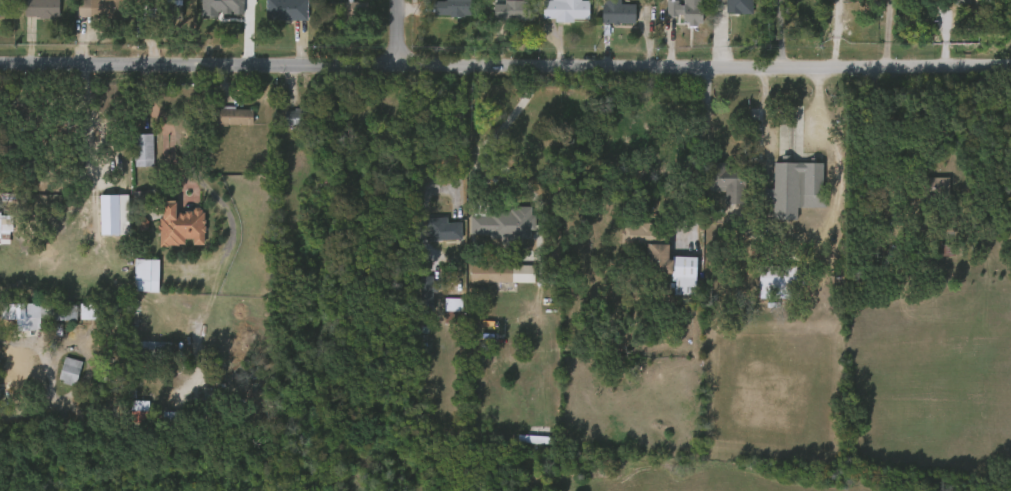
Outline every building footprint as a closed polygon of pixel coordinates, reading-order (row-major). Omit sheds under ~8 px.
[(10,17),(0,17),(0,0),(10,0),(10,17)] [(23,16),(24,0),(59,0),(59,16),(50,16),(50,18),(23,16)] [(92,17),(92,0),(131,0),(131,18),(92,17)] [(184,1),(184,20),(160,19),(160,17),(151,17),(152,0),(184,1)] [(266,19),(266,0),(308,0),(307,20),(293,19),(266,19)] [(339,7),(333,8),(333,22),(357,21),(357,7),(345,8),(345,0),(339,0),(339,7)] [(348,1),(348,0),(373,0),(373,7),(368,7),(368,17),(360,16),(359,20),(345,20),(345,14),(342,14),(342,1),(348,1)] [(433,15),(433,0),(470,0),(470,15),(463,15),(463,17),(449,16),(449,15),(433,15)] [(529,3),(529,20),(495,18),(495,0),(529,0),(529,3)] [(582,0),(590,0),(590,18),(574,18),(574,22),(556,22),(556,18),(543,18),(543,0),(582,0)] [(606,4),(606,0),(621,0),(621,4),(636,4),(636,22),(620,22),(620,24),(610,23),(609,35),(603,35),(603,23),(601,23),(602,4),(606,4)] [(665,16),(665,0),(676,0),(676,4),(681,6),(681,0),(700,0),(700,24),(694,24),(694,27),(686,27),(686,24),(680,24),(680,15),(665,16)] [(724,12),(724,0),(750,0),(750,14),(731,14),(731,12),(724,12)] [(487,6),(488,27),(518,26),(517,6),(487,6)] [(235,106),(235,109),(254,109),(253,125),(228,124),(228,126),(220,126),(220,124),(214,124),(214,108),(222,108),(222,105),(235,106)] [(303,108),(302,111),(319,111),(319,126),(285,125),(285,110),(294,110),(294,107),(303,108)] [(293,133),(294,116),(276,115),(275,132),(293,133)] [(153,164),(133,165),(132,133),(152,133),(153,164)] [(125,172),(143,172),(142,140),(124,140),(125,172)] [(791,154),(791,162),(825,162),(825,192),(827,192),(827,206),(797,206),(797,219),(773,219),(773,201),(764,201),(764,187),(774,187),(774,161),(782,161),(782,154),(791,154)] [(725,162),(725,170),(730,170),(730,167),(737,167),(737,170),(745,170),(746,203),(725,204),(725,185),(709,186),(709,163),(725,162)] [(714,209),(734,209),(735,176),(714,175),(714,172),(699,171),(699,196),(714,196),(714,209)] [(949,199),(923,199),(923,177),(949,177),(949,199)] [(938,183),(913,183),(913,204),(937,204),(938,183)] [(174,217),(178,217),(179,213),(184,213),(184,210),(191,211),(191,213),(193,213),(195,207),(201,208),(201,212),(203,212),(203,219),(205,219),(205,223),(204,223),(205,225),(203,245),(192,244),(193,238),(184,238),(184,243),(178,243),(177,245),(167,245),(167,246),(159,246),(159,230),(156,230),(157,224),(159,224),(159,217),(162,217),(163,201),(175,202),(174,217)] [(488,212),(507,212),(507,209),(513,209),(513,207),(529,207),(529,216),(532,216),(532,231),(528,231),(528,240),(487,239),(487,235),(468,235),(470,201),(488,202),(488,212)] [(446,216),(446,223),(461,222),(462,238),(426,240),(425,217),(446,216)] [(450,228),(436,228),(436,222),(416,223),(416,247),(451,246),(450,228)] [(653,222),(653,228),(670,228),(669,259),(672,259),(672,256),(702,256),(700,295),(675,295),(675,287),(670,287),(670,282),(675,282),(675,281),(672,280),(672,274),(646,274),(647,245),(621,244),(622,224),(639,224),(639,222),(653,222)] [(150,259),(150,266),(158,266),(158,275),(150,275),(150,291),(134,291),(135,258),(150,259)] [(512,264),(512,282),(471,281),(471,263),(512,264)] [(796,266),(796,270),(803,270),(803,285),(796,285),(796,291),(791,291),(791,298),(759,298),(759,265),(796,266)] [(437,283),(437,291),(432,291),(432,310),(420,310),(421,275),(433,275),(432,283),(437,283)] [(422,301),(422,282),(411,282),(410,300),(422,301)] [(460,324),(441,323),(442,298),(460,299),(460,324)] [(14,337),(31,336),(29,308),(0,310),(0,325),(13,324),(14,337)] [(167,343),(166,359),(144,358),(145,340),(167,341),(167,343)] [(154,347),(132,348),(133,357),(154,357),(154,347)] [(84,361),(77,384),(74,383),(73,385),(59,381),(67,356),(84,361)] [(49,386),(66,389),(71,366),(53,363),(49,386)] [(137,406),(121,406),(120,422),(137,423),(137,406)] [(556,431),(555,444),(518,442),(519,429),(556,431)]
